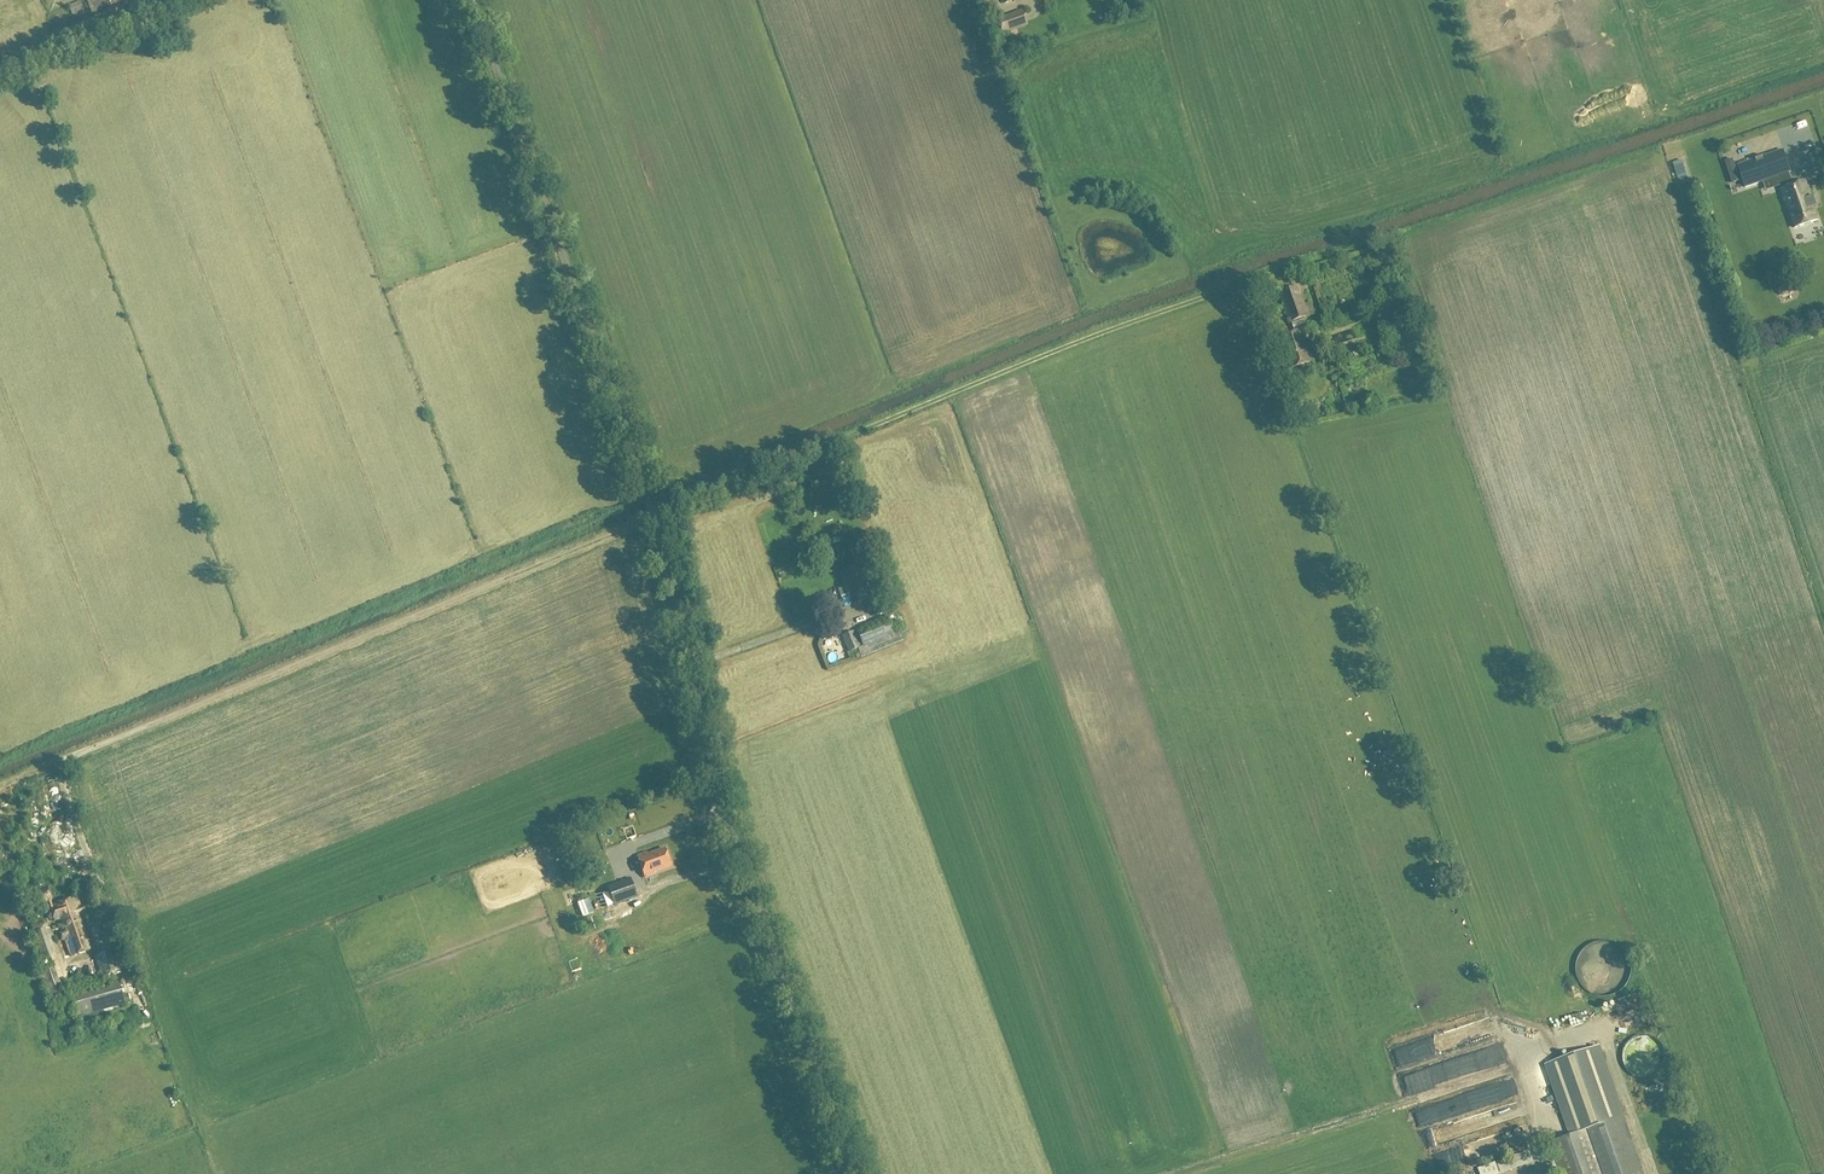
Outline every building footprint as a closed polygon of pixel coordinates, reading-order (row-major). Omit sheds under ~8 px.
[(90,13),(125,1),(124,0),(86,0),(90,13)] [(79,2),(69,6),(74,19),(84,16),(79,2)] [(998,21),(1002,34),(1026,26),(1021,12),(998,21)] [(1021,47),(1016,31),(1003,35),(1008,51),(1021,47)] [(1790,172),(1782,150),(1737,166),(1745,188),(1790,172)] [(1805,182),(1780,190),(1794,229),(1818,221),(1805,182)] [(1305,271),(1288,277),(1290,285),(1307,280),(1305,271)] [(1791,294),(1793,290),(1791,284),(1785,283),(1779,285),(1777,290),(1779,295),(1783,297),(1791,294)] [(1291,322),(1295,333),(1280,338),(1291,370),(1311,363),(1301,331),(1299,331),(1299,330),(1307,327),(1304,318),(1308,317),(1298,288),(1280,294),(1289,323),(1291,322)] [(1321,367),(1327,365),(1324,357),(1319,359),(1321,367)] [(840,572),(845,587),(840,589),(843,598),(849,596),(849,598),(853,596),(856,603),(875,596),(863,564),(840,572)] [(885,596),(878,598),(880,604),(883,603),(884,607),(893,603),(892,601),(889,602),(889,601),(887,601),(885,596)] [(862,647),(859,648),(852,633),(842,637),(848,653),(856,649),(860,658),(902,641),(899,632),(892,634),(887,619),(856,631),(862,647)] [(41,778),(45,792),(50,791),(47,777),(41,778)] [(647,856),(646,854),(637,857),(645,878),(654,875),(653,873),(670,866),(664,850),(647,856)] [(703,853),(694,858),(701,870),(710,865),(703,853)] [(591,861),(581,865),(583,872),(593,868),(591,861)] [(629,879),(608,887),(614,906),(636,899),(629,879)] [(33,895),(38,906),(47,903),(50,910),(50,909),(55,922),(58,921),(71,957),(92,949),(84,926),(86,925),(76,897),(54,905),(54,907),(53,908),(51,902),(53,901),(49,889),(33,895)] [(78,896),(83,911),(91,908),(86,894),(78,896)] [(112,951),(95,958),(102,977),(119,970),(112,951)] [(117,980),(74,992),(69,993),(76,1019),(130,1003),(127,994),(122,996),(117,980)] [(1607,1015),(1619,1011),(1612,994),(1601,999),(1607,1015)] [(130,1026),(133,1026),(132,1021),(123,1023),(126,1035),(132,1033),(130,1026)] [(1599,1046),(1545,1065),(1569,1137),(1624,1118),(1599,1046)] [(1661,1062),(1642,1068),(1645,1077),(1664,1071),(1661,1062)] [(1497,1087),(1501,1097),(1513,1093),(1510,1083),(1497,1087)] [(1447,1105),(1419,1115),(1423,1124),(1450,1115),(1447,1105)] [(1624,1118),(1569,1137),(1549,1144),(1559,1173),(1643,1173),(1624,1118)]
